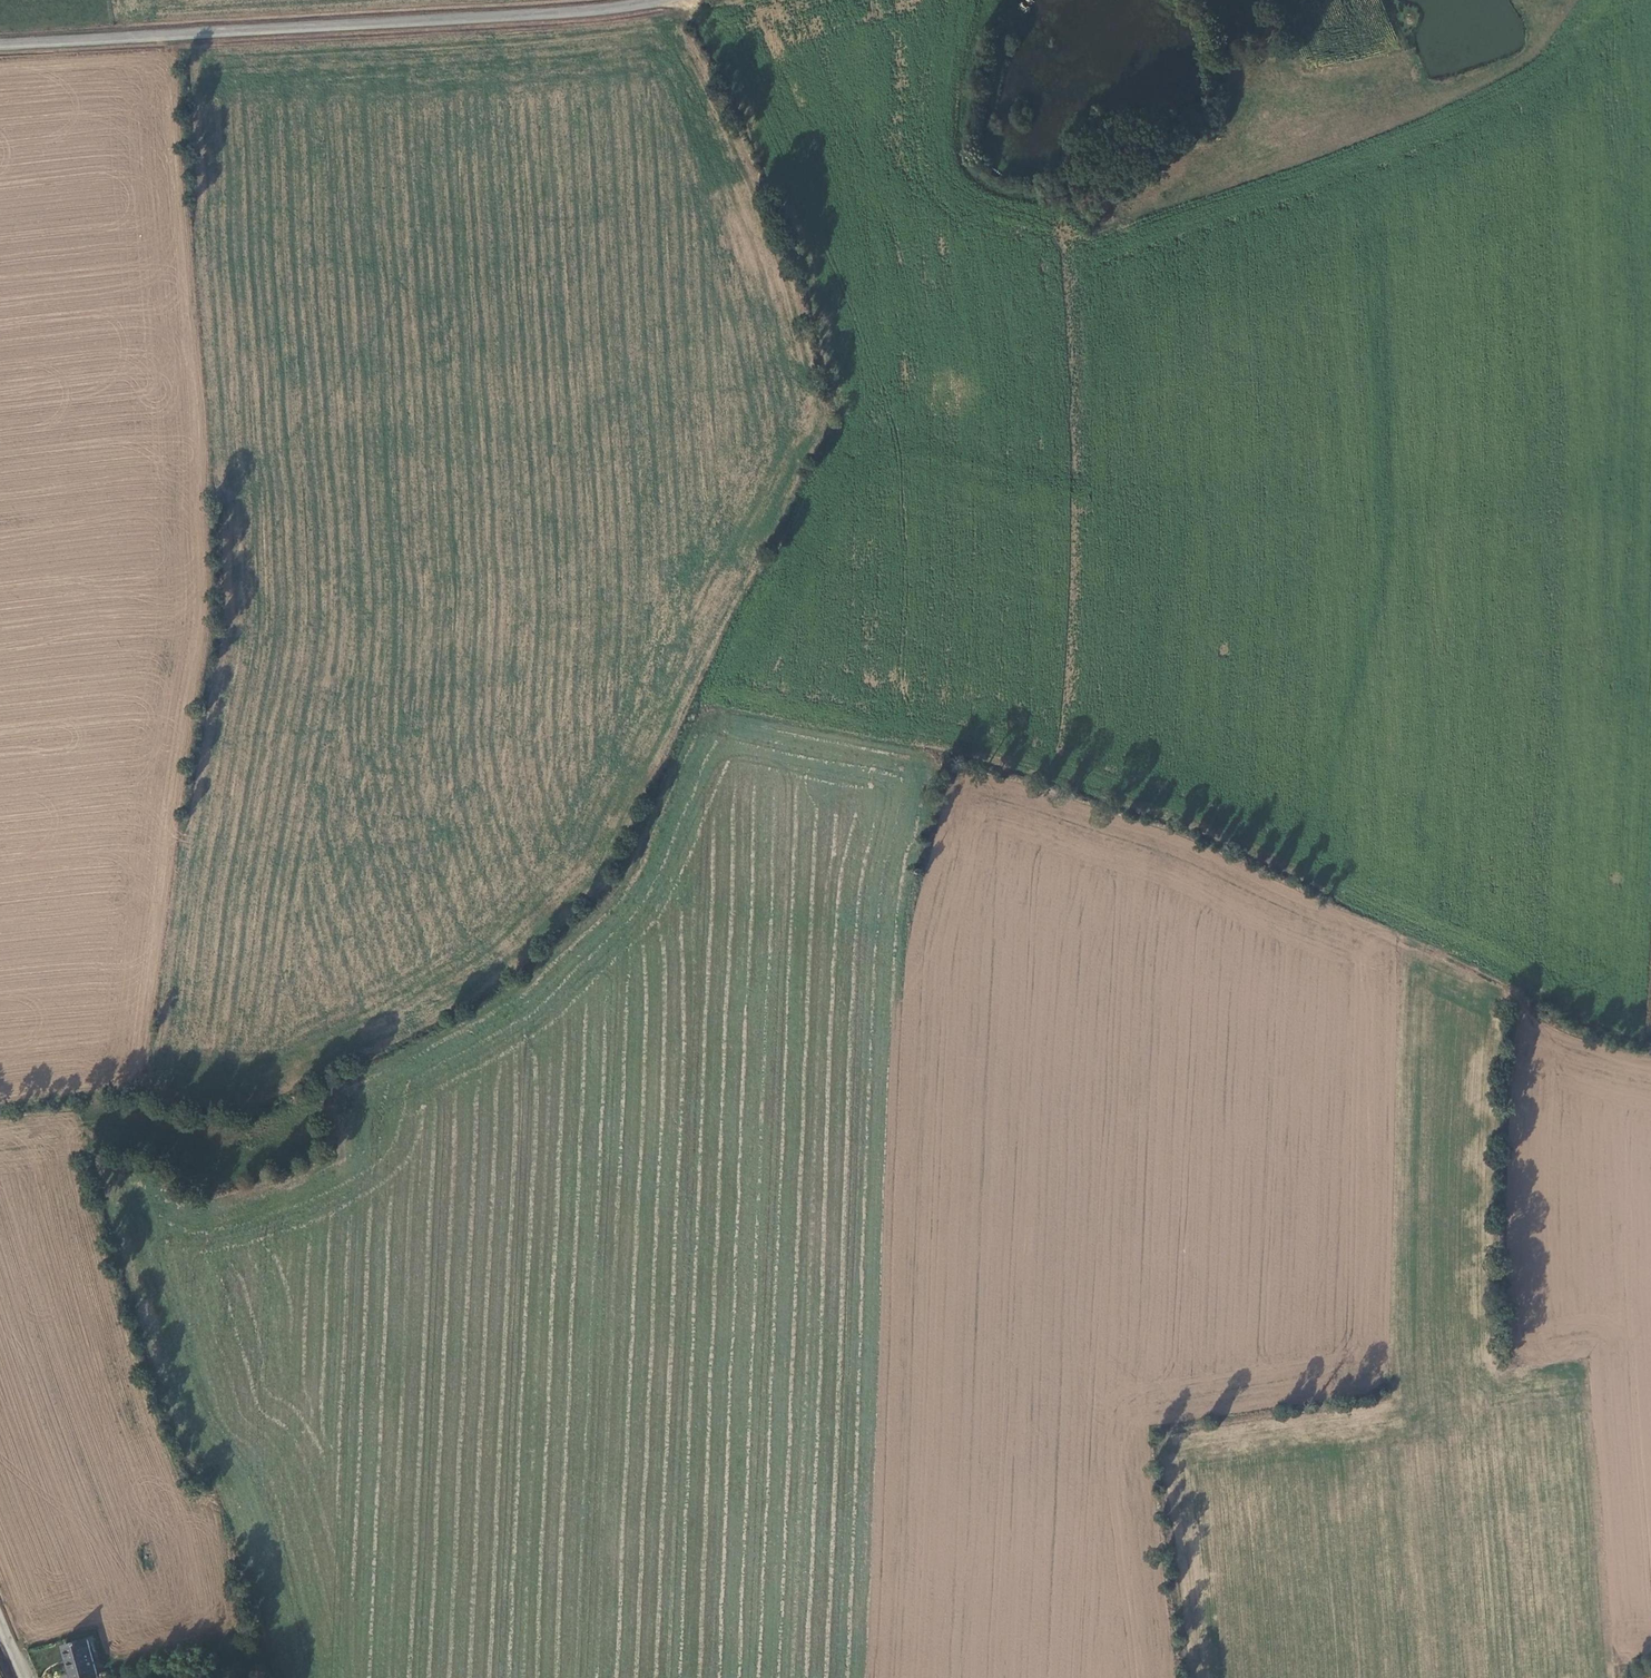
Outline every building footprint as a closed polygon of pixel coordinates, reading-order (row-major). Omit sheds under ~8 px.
[(74,1677),(100,1677),(90,1640),(65,1647),(74,1677)]
